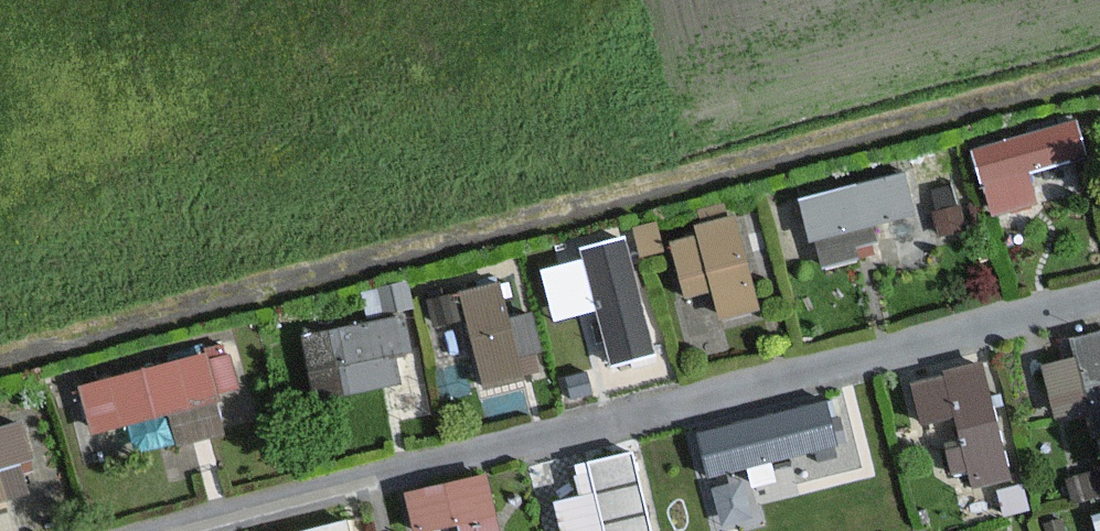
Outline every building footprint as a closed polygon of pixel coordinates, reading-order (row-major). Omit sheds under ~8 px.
[(1067,108),(970,138),(992,210),(1040,195),(1030,162),(1080,147),(1067,108)] [(805,222),(914,207),(908,164),(799,179),(805,222)] [(715,280),(722,310),(761,301),(738,206),(667,223),(682,288),(715,280)] [(631,231),(547,246),(559,312),(600,304),(609,349),(652,341),(631,231)] [(535,302),(507,310),(497,270),(456,281),(483,382),(551,364),(535,302)] [(400,305),(303,325),(316,389),(413,369),(400,305)] [(1040,345),(1056,401),(1099,389),(1099,328),(1040,345)] [(215,384),(245,376),(235,336),(76,374),(92,440),(221,409),(215,384)] [(988,350),(906,365),(918,427),(945,422),(955,477),(1009,467),(988,350)] [(846,387),(697,417),(718,522),(771,511),(765,484),(862,464),(846,387)] [(41,479),(22,409),(0,415),(0,490),(41,479)] [(579,490),(557,492),(560,530),(593,530),(608,530),(652,530),(645,443),(576,449),(579,490)] [(459,509),(466,530),(509,530),(486,460),(399,488),(412,525),(459,509)] [(352,513),(240,530),(355,530),(352,513)]
